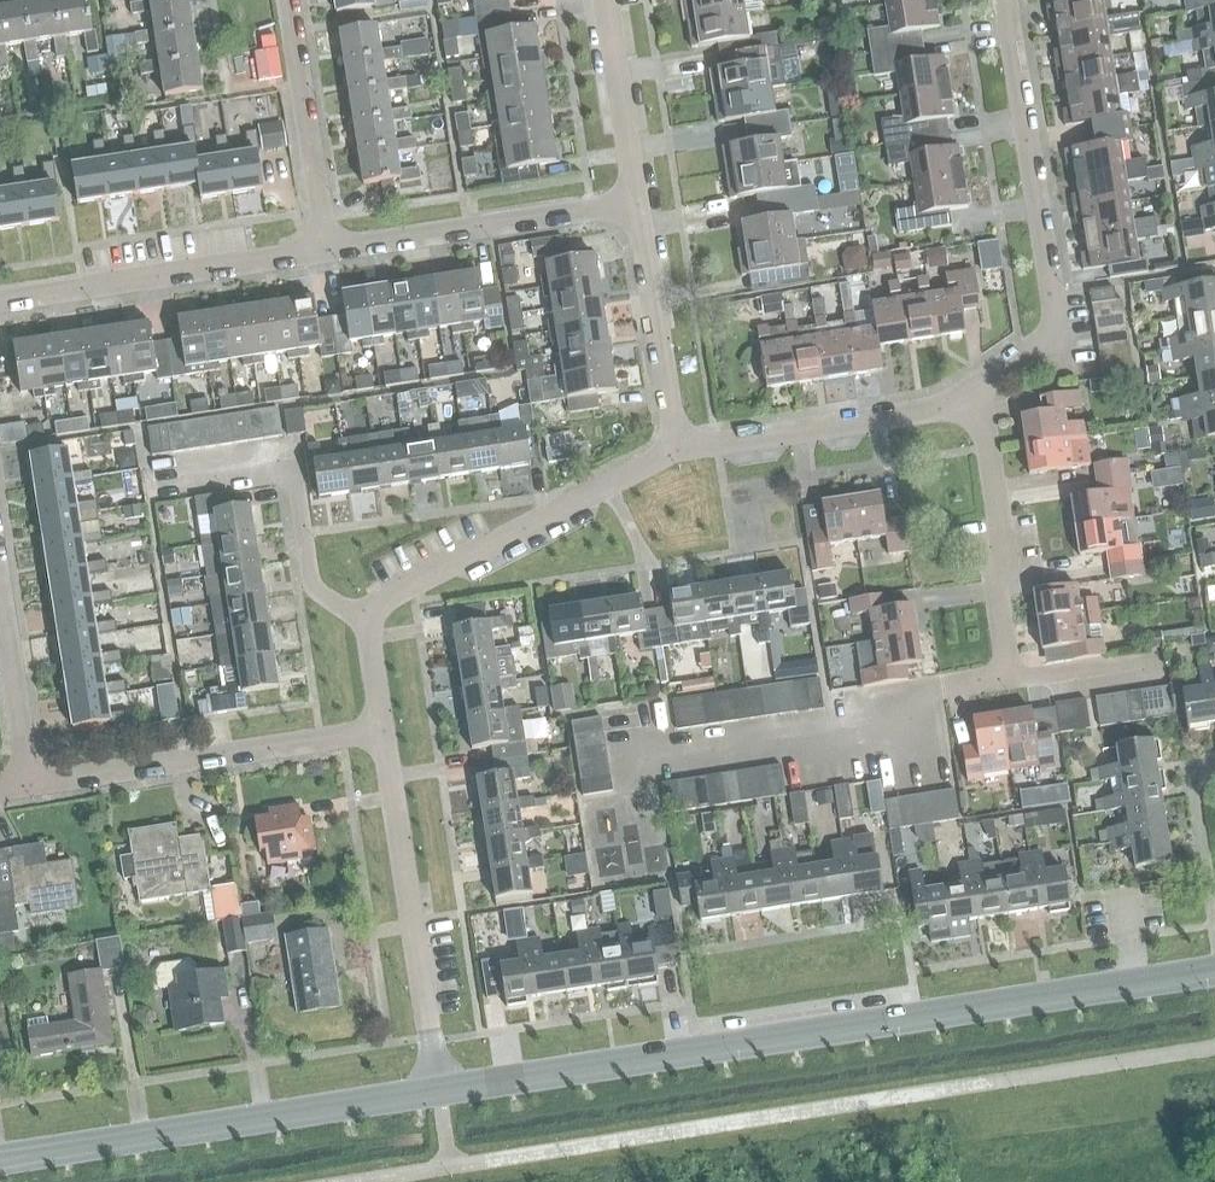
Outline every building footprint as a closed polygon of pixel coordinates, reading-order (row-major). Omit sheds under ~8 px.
[(64,37),(84,34),(87,53),(98,52),(95,31),(91,32),(85,0),(59,0),(55,1),(60,38),(64,37)] [(192,29),(187,0),(183,0),(151,5),(151,1),(130,5),(131,15),(151,12),(155,31),(155,35),(192,29)] [(336,12),(371,6),(372,10),(393,7),(392,0),(334,0),(336,12)] [(427,0),(414,0),(398,2),(400,12),(428,9),(427,0)] [(482,16),(509,12),(507,0),(479,0),(482,16)] [(694,21),(743,14),(741,0),(690,0),(694,21)] [(885,7),(888,29),(867,32),(870,55),(922,47),(920,33),(939,30),(934,0),(932,0),(885,7)] [(1057,37),(1139,25),(1137,15),(1127,17),(1105,20),(1101,0),(1100,0),(1045,9),(1047,20),(1055,19),(1057,37)] [(1184,2),(1186,13),(1194,12),(1214,9),(1214,0),(1196,0),(1184,2)] [(60,38),(55,1),(24,5),(30,42),(34,42),(53,39),(57,58),(68,56),(64,37),(60,38)] [(24,5),(0,9),(0,46),(4,46),(24,43),(27,62),(38,61),(34,42),(30,42),(24,5)] [(1194,12),(1197,30),(1175,34),(1177,46),(1214,40),(1214,9),(1194,12)] [(509,12),(482,16),(485,35),(487,48),(479,49),(480,59),(535,51),(533,37),(538,36),(536,28),(512,31),(509,12)] [(743,14),(694,21),(698,47),(727,43),(729,56),(744,53),(778,48),(776,35),(755,38),(747,39),(743,14)] [(1054,68),(1111,59),(1108,39),(1140,34),(1139,25),(1057,37),(1060,55),(1053,56),(1054,68)] [(380,58),(381,63),(400,59),(399,52),(399,49),(379,52),(375,28),(339,34),(344,64),(380,58)] [(160,65),(197,59),(192,29),(155,35),(155,31),(135,34),(137,45),(137,47),(156,43),(159,60),(160,65)] [(427,39),(415,41),(417,55),(429,53),(427,39)] [(457,56),(455,39),(441,41),(444,58),(457,56)] [(1177,46),(1179,57),(1202,54),(1204,70),(1186,73),(1187,85),(1188,87),(1214,83),(1214,40),(1177,46)] [(778,48),(744,53),(746,66),(709,72),(713,97),(771,88),(785,86),(781,61),(794,59),(792,47),(778,48)] [(896,74),(899,96),(948,89),(943,58),(924,61),(922,47),(870,55),(874,77),(896,74)] [(535,51),(480,59),(482,70),(490,68),(492,80),(543,73),(542,65),(537,66),(535,51)] [(105,57),(91,60),(94,76),(107,74),(107,72),(105,57)] [(380,58),(344,64),(348,94),(385,88),(386,93),(405,90),(403,78),(384,81),(381,63),(380,58)] [(202,89),(197,59),(160,65),(159,60),(140,63),(140,67),(133,68),(134,76),(161,72),(165,95),(202,89)] [(1114,79),(1111,59),(1054,68),(1056,80),(1064,78),(1066,96),(1137,85),(1148,84),(1147,74),(1114,79)] [(38,61),(27,62),(29,79),(40,77),(38,61)] [(448,87),(462,85),(459,69),(445,71),(448,87)] [(544,81),(543,73),(492,80),(493,92),(486,93),(487,104),(542,96),(540,82),(544,81)] [(1210,127),(1214,126),(1214,83),(1188,87),(1187,85),(1181,86),(1185,112),(1194,111),(1197,129),(1210,127)] [(464,101),(462,85),(448,87),(450,103),(464,101)] [(1090,123),(1092,135),(1130,129),(1127,116),(1121,117),(1117,97),(1138,94),(1137,85),(1066,96),(1069,114),(1062,115),(1064,127),(1090,123)] [(385,88),(348,94),(353,124),(390,118),(390,122),(409,119),(407,108),(389,111),(386,93),(385,88)] [(775,114),(771,88),(713,97),(718,123),(753,118),(755,131),(789,126),(789,125),(797,124),(795,111),(775,114)] [(953,120),(948,89),(899,96),(903,118),(881,122),(885,145),(937,137),(934,122),(953,120)] [(497,113),(499,125),(550,118),(548,110),(544,111),(542,96),(487,104),(489,114),(497,113)] [(831,118),(847,116),(845,101),(829,103),(831,118)] [(161,152),(167,189),(197,185),(195,163),(193,150),(197,149),(191,109),(180,111),(183,130),(186,148),(166,151),(161,152)] [(452,115),(455,132),(469,130),(466,113),(452,115)] [(390,118),(353,124),(358,154),(395,149),(395,152),(414,149),(412,138),(393,141),(390,122),(390,118)] [(494,149),(548,141),(546,126),(551,126),(550,118),(499,125),(500,136),(492,138),(494,149)] [(282,125),(257,129),(261,155),(286,151),(282,125)] [(789,126),(755,131),(757,144),(721,149),(725,174),(783,165),(779,141),(791,139),(789,126)] [(1193,161),(1214,157),(1214,126),(1210,127),(1213,146),(1191,149),(1193,161)] [(1130,129),(1092,135),(1094,147),(1064,152),(1066,165),(1073,164),(1076,181),(1145,170),(1144,161),(1123,164),(1120,145),(1132,143),(1130,129)] [(472,145),(469,130),(455,132),(457,148),(472,145)] [(131,157),(137,194),(167,189),(161,152),(166,151),(163,133),(153,135),(156,153),(136,156),(131,157)] [(225,158),(231,195),(262,190),(257,154),(260,154),(257,133),(246,135),(249,155),(230,158),(225,158)] [(849,136),(829,140),(831,155),(851,152),(849,136)] [(101,162),(107,199),(137,194),(131,157),(136,156),(133,137),(123,139),(126,158),(107,161),(101,162)] [(937,137),(885,145),(889,167),(910,164),(914,185),(963,178),(959,149),(939,152),(937,137)] [(219,160),(195,163),(197,185),(200,199),(231,195),(225,158),(230,158),(227,138),(216,139),(219,160)] [(551,156),(548,141),(494,149),(496,160),(504,159),(505,171),(556,163),(555,155),(551,156)] [(101,162),(107,161),(104,142),(93,144),(96,163),(71,167),(77,203),(107,199),(101,162)] [(395,149),(358,154),(363,185),(399,179),(399,182),(419,179),(417,168),(398,171),(395,152),(395,149)] [(1193,161),(1195,171),(1195,172),(1203,171),(1206,190),(1214,188),(1214,157),(1193,161)] [(476,175),(473,159),(459,161),(461,177),(476,175)] [(1193,161),(1170,165),(1172,175),(1195,171),(1193,161)] [(22,189),(28,226),(58,222),(53,186),(56,185),(53,164),(42,166),(45,186),(26,189),(22,189)] [(787,191),(783,165),(725,174),(730,200),(764,194),(767,207),(815,200),(814,198),(822,197),(820,186),(787,191)] [(28,226),(22,189),(26,189),(23,168),(12,170),(15,191),(0,193),(0,230),(28,226)] [(1161,168),(1145,170),(1147,179),(1147,183),(1162,180),(1161,168)] [(1147,179),(1145,170),(1076,181),(1079,200),(1072,201),(1074,213),(1130,204),(1126,182),(1147,179)] [(968,209),(963,178),(914,185),(917,208),(896,211),(899,234),(951,226),(949,212),(968,209)] [(857,181),(842,184),(843,193),(858,191),(857,181)] [(1202,221),(1214,219),(1214,188),(1206,190),(1209,207),(1190,210),(1191,221),(1201,220),(1202,220),(1202,221)] [(733,225),(737,251),(795,241),(790,216),(817,212),(815,200),(767,207),(769,220),(733,225)] [(1085,240),(1155,229),(1153,219),(1133,222),(1130,204),(1074,213),(1075,223),(1082,222),(1085,240)] [(1202,221),(1204,232),(1214,230),(1214,219),(1202,221)] [(1156,238),(1155,229),(1085,240),(1088,259),(1081,260),(1083,271),(1108,267),(1109,278),(1148,273),(1145,259),(1138,260),(1135,241),(1156,238)] [(565,254),(563,236),(531,241),(533,259),(565,254)] [(1004,237),(984,241),(990,268),(1009,264),(1004,237)] [(798,266),(795,241),(737,251),(741,276),(776,270),(778,284),(808,279),(806,265),(798,266)] [(511,245),(498,247),(501,270),(514,268),(511,245)] [(928,270),(947,267),(945,248),(926,251),(928,270)] [(874,271),(892,269),(890,252),(872,255),(874,271)] [(909,255),(894,257),(896,271),(911,269),(909,255)] [(537,279),(539,288),(594,280),(592,265),(596,264),(595,256),(544,264),(546,277),(537,279)] [(515,286),(512,269),(499,272),(502,288),(515,286)] [(468,277),(453,279),(462,334),(473,333),(471,325),(483,323),(484,323),(486,330),(504,327),(498,290),(479,293),(479,289),(476,271),(467,273),(468,277)] [(948,293),(930,296),(929,296),(936,338),(965,333),(961,312),(980,309),(974,271),(945,276),(948,293)] [(451,336),(462,334),(453,279),(439,281),(438,277),(430,278),(438,330),(450,328),(451,336)] [(423,284),(408,286),(417,341),(418,341),(420,352),(429,351),(426,332),(438,330),(430,278),(423,280),(423,284)] [(906,343),(936,338),(929,296),(930,296),(927,278),(916,280),(919,298),(901,301),(900,300),(906,343)] [(594,280),(539,288),(541,300),(549,298),(551,310),(602,302),(600,294),(597,294),(594,280)] [(1176,320),(1214,314),(1214,282),(1162,290),(1164,302),(1173,300),(1176,320)] [(849,283),(838,285),(840,295),(851,294),(849,283)] [(878,347),(906,343),(900,300),(901,301),(898,283),(888,284),(891,302),(872,305),(875,329),(878,347)] [(393,284),(386,285),(394,337),(405,335),(407,343),(417,341),(408,286),(394,288),(393,284)] [(379,290),(363,293),(372,349),(383,347),(382,339),(394,337),(386,285),(378,286),(379,290)] [(1090,305),(1091,305),(1116,301),(1114,287),(1087,291),(1090,305)] [(362,350),(372,349),(363,293),(350,295),(349,291),(340,292),(344,317),(330,320),(336,357),(351,355),(350,343),(361,342),(362,350)] [(763,316),(783,313),(780,295),(760,298),(763,316)] [(320,360),(336,357),(330,320),(316,322),(312,296),(304,298),(305,303),(290,305),(298,360),(308,358),(307,350),(318,348),(320,360)] [(507,317),(520,315),(517,299),(504,301),(507,317)] [(1122,300),(1116,301),(1091,305),(1093,320),(1124,315),(1122,300)] [(275,302),(267,304),(275,356),(286,354),(287,362),(298,360),(290,305),(275,307),(275,302)] [(603,309),(602,302),(551,310),(553,322),(545,323),(547,333),(602,325),(599,309),(603,309)] [(260,309),(245,312),(254,367),(264,365),(263,357),(275,356),(267,304),(259,305),(260,309)] [(230,309),(221,311),(230,362),(241,361),(242,368),(254,367),(245,312),(231,314),(230,309)] [(814,320),(815,326),(816,338),(817,338),(824,380),(853,375),(846,334),(845,334),(843,322),(826,325),(825,318),(824,310),(813,312),(814,320)] [(215,316),(200,319),(209,374),(219,372),(218,364),(230,362),(221,311),(214,312),(215,316)] [(784,314),(786,327),(788,343),(790,343),(796,384),(824,380),(817,338),(816,338),(815,326),(797,329),(794,312),(784,314)] [(846,334),(853,375),(882,370),(878,347),(875,329),(855,332),(853,314),(842,316),(843,322),(845,334),(846,334)] [(1172,352),(1171,351),(1214,344),(1214,314),(1176,320),(1179,338),(1163,340),(1165,353),(1172,352)] [(523,330),(520,315),(507,317),(510,333),(523,330)] [(1124,315),(1093,320),(1095,335),(1126,330),(1124,315)] [(209,374),(200,319),(186,321),(185,316),(177,318),(181,343),(166,346),(171,378),(186,375),(185,369),(196,367),(198,375),(209,374)] [(141,328),(126,330),(135,385),(146,384),(145,375),(157,374),(158,379),(171,378),(166,346),(152,348),(148,322),(140,324),(141,328)] [(557,342),(558,354),(609,346),(608,339),(604,339),(602,325),(547,333),(549,344),(557,342)] [(766,389),(796,384),(790,343),(788,343),(786,327),(767,330),(767,327),(757,329),(766,389)] [(102,329),(111,381),(122,379),(123,387),(135,385),(126,330),(111,333),(111,328),(102,329)] [(99,382),(111,381),(102,329),(96,330),(97,335),(81,338),(90,392),(101,390),(99,382)] [(1126,330),(1095,335),(1098,349),(1129,345),(1126,330)] [(58,336),(66,388),(78,386),(79,394),(90,392),(81,338),(67,340),(66,335),(58,336)] [(51,342),(37,344),(45,399),(56,398),(54,389),(66,388),(58,336),(51,338),(51,342)] [(45,399),(37,344),(21,347),(21,342),(13,344),(20,394),(33,392),(34,401),(45,399)] [(512,345),(514,361),(526,359),(527,359),(525,343),(512,345)] [(1171,351),(1172,352),(1173,362),(1194,359),(1197,378),(1214,375),(1214,344),(1171,351)] [(1098,349),(1100,364),(1131,359),(1129,345),(1098,349)] [(610,353),(609,346),(558,354),(561,366),(552,368),(554,377),(609,370),(607,354),(610,353)] [(540,357),(527,359),(526,359),(528,375),(542,373),(540,357)] [(492,371),(490,358),(473,361),(476,374),(492,371)] [(1133,374),(1131,359),(1100,364),(1102,379),(1133,374)] [(460,363),(444,366),(446,379),(463,376),(460,363)] [(431,381),(446,379),(444,366),(429,368),(431,381)] [(1148,384),(1161,382),(1159,366),(1146,367),(1148,384)] [(416,370),(400,373),(402,385),(418,383),(416,370)] [(612,383),(609,370),(554,377),(527,382),(528,389),(530,405),(542,403),(541,395),(557,393),(557,389),(564,388),(569,415),(598,410),(595,394),(617,391),(616,383),(612,383)] [(386,388),(402,385),(400,373),(384,375),(386,388)] [(1197,378),(1199,396),(1179,399),(1181,411),(1214,406),(1214,375),(1197,378)] [(373,390),(371,377),(354,379),(356,392),(373,390)] [(1115,392),(1114,379),(1089,381),(1090,394),(1115,392)] [(327,397),(342,394),(340,380),(324,382),(327,397)] [(458,400),(475,397),(473,382),(456,384),(458,400)] [(296,385),(280,388),(283,401),(298,399),(296,385)] [(283,401),(280,388),(264,391),(266,404),(283,401)] [(252,392),(236,395),(238,408),(254,406),(252,392)] [(396,395),(398,404),(411,402),(409,393),(396,395)] [(1025,446),(1084,437),(1082,423),(1064,426),(1062,411),(1080,408),(1078,393),(1037,398),(1039,413),(1020,416),(1025,446)] [(238,408),(236,395),(219,397),(221,411),(238,408)] [(208,412),(206,400),(190,402),(192,415),(208,412)] [(178,417),(176,404),(145,410),(147,422),(178,417)] [(535,431),(530,405),(516,408),(520,430),(501,433),(498,416),(487,417),(490,435),(493,434),(498,470),(530,465),(524,432),(535,431)] [(1181,411),(1181,412),(1168,414),(1169,422),(1182,420),(1182,422),(1194,420),(1197,440),(1214,437),(1214,406),(1181,411)] [(277,409),(245,414),(250,442),(281,437),(277,409)] [(306,433),(302,410),(283,413),(287,436),(306,433)] [(132,412),(116,414),(118,427),(134,425),(132,412)] [(102,430),(118,427),(116,414),(100,417),(102,430)] [(229,417),(234,444),(250,442),(245,414),(229,417)] [(213,419),(218,447),(234,444),(229,417),(213,419)] [(457,422),(460,440),(463,439),(469,475),(498,470),(493,434),(490,435),(487,417),(476,419),(469,420),(457,422)] [(88,419),(71,421),(73,434),(90,431),(88,419)] [(198,422),(202,449),(218,447),(213,419),(198,422)] [(73,434),(71,421),(55,424),(57,437),(73,434)] [(183,424),(187,452),(202,449),(198,422),(183,424)] [(166,427),(170,454),(187,452),(183,424),(166,427)] [(439,480),(469,475),(463,439),(460,440),(442,443),(439,425),(428,427),(431,444),(434,444),(439,480)] [(45,439),(43,426),(26,428),(28,441),(45,439)] [(151,457),(170,454),(166,427),(147,430),(151,457)] [(1160,444),(1165,443),(1163,427),(1148,429),(1151,445),(1160,444)] [(408,430),(397,432),(400,449),(403,449),(409,485),(439,480),(434,444),(431,444),(411,447),(408,430)] [(132,431),(123,432),(125,447),(135,445),(132,431)] [(379,489),(409,485),(403,449),(400,449),(397,432),(367,437),(370,454),(374,453),(379,489)] [(96,454),(113,450),(109,435),(92,440),(96,454)] [(338,441),(340,459),(343,458),(349,494),(379,489),(374,453),(370,454),(367,437),(357,438),(348,440),(338,441)] [(1084,437),(1025,446),(1029,475),(1089,467),(1084,437)] [(1163,457),(1160,444),(1151,445),(1149,445),(1151,459),(1163,457)] [(343,458),(340,459),(321,462),(318,445),(307,446),(310,464),(312,463),(318,499),(349,494),(343,458)] [(563,447),(546,450),(548,463),(565,460),(563,447)] [(30,457),(35,487),(72,482),(72,486),(92,483),(90,472),(70,475),(67,451),(30,457)] [(1177,452),(1164,454),(1166,467),(1179,464),(1177,452)] [(124,455),(120,461),(121,469),(134,467),(132,453),(124,455)] [(1096,480),(1129,474),(1126,460),(1094,465),(1096,480)] [(1131,490),(1129,474),(1096,480),(1098,494),(1070,498),(1074,527),(1118,520),(1133,518),(1129,490),(1131,490)] [(72,482),(35,487),(40,517),(76,512),(77,516),(97,513),(95,502),(75,505),(72,486),(72,482)] [(227,493),(194,499),(197,518),(213,515),(216,535),(200,538),(201,548),(218,545),(217,542),(254,537),(249,506),(230,509),(227,493)] [(879,495),(850,499),(857,541),(885,537),(888,556),(907,552),(902,520),(884,523),(879,495)] [(1212,498),(1189,502),(1192,522),(1214,518),(1212,498)] [(857,541),(850,499),(821,504),(826,532),(811,534),(817,571),(833,569),(829,546),(857,541)] [(143,505),(126,508),(129,521),(145,518),(143,505)] [(40,517),(44,548),(81,542),(82,546),(101,543),(99,532),(80,535),(77,516),(76,512),(40,517)] [(1107,553),(1109,565),(1142,561),(1140,547),(1122,550),(1118,520),(1074,527),(1079,558),(1107,553)] [(218,545),(201,548),(204,567),(206,578),(223,576),(222,572),(258,567),(254,537),(217,542),(218,545)] [(1209,556),(1209,555),(1207,539),(1197,541),(1199,558),(1209,556)] [(84,565),(82,546),(81,542),(44,548),(49,578),(86,572),(87,576),(105,573),(104,562),(84,565)] [(164,565),(176,563),(174,549),(162,550),(164,565)] [(142,566),(155,564),(154,554),(140,556),(142,566)] [(1209,555),(1209,556),(1199,558),(1201,570),(1214,567),(1214,554),(1209,555)] [(1142,561),(1109,565),(1112,581),(1144,576),(1143,572),(1176,567),(1175,556),(1142,561)] [(225,595),(209,597),(211,609),(227,606),(227,602),(263,596),(258,567),(222,572),(223,576),(225,595)] [(86,572),(49,578),(54,608),(91,602),(91,606),(110,603),(109,591),(90,594),(87,576),(86,572)] [(789,572),(759,577),(765,614),(768,613),(787,610),(790,627),(810,624),(805,592),(793,593),(789,572)] [(759,577),(729,582),(735,619),(737,618),(757,615),(760,632),(756,633),(758,646),(770,645),(768,631),(771,630),(768,613),(765,614),(759,577)] [(1111,579),(1089,581),(1090,596),(1112,595),(1111,579)] [(183,594),(180,580),(166,582),(169,596),(183,594)] [(740,635),(737,618),(735,619),(729,582),(699,586),(704,623),(708,623),(727,620),(730,636),(740,635)] [(834,583),(818,586),(820,599),(836,597),(834,583)] [(1033,592),(1037,621),(1097,613),(1095,598),(1077,601),(1075,585),(1033,592)] [(711,639),(708,623),(704,623),(699,586),(668,591),(671,611),(656,613),(662,647),(664,647),(682,644),(700,641),(711,639)] [(227,606),(211,609),(213,627),(215,638),(233,635),(232,632),(268,627),(263,596),(227,602),(227,606)] [(614,637),(618,636),(638,633),(640,651),(656,648),(661,685),(669,684),(664,647),(662,647),(656,613),(643,615),(639,596),(608,601),(614,637)] [(870,613),(874,641),(916,635),(911,606),(884,610),(881,596),(849,601),(852,616),(870,613)] [(1194,612),(1202,611),(1200,598),(1187,599),(1188,607),(1194,612)] [(614,637),(608,601),(580,605),(585,641),(589,641),(608,638),(610,655),(621,654),(618,636),(614,637)] [(91,602),(54,608),(58,638),(95,632),(96,636),(115,633),(113,621),(94,624),(91,606),(91,602)] [(581,660),(588,659),(592,659),(589,641),(585,641),(580,605),(548,610),(550,623),(541,625),(547,660),(580,655),(581,660)] [(494,653),(494,649),(491,629),(507,627),(505,617),(488,620),(488,617),(488,615),(486,607),(454,612),(456,628),(455,628),(453,628),(458,659),(494,653)] [(171,611),(173,626),(188,623),(186,609),(171,611)] [(1104,656),(1097,613),(1037,621),(1042,651),(1069,646),(1071,661),(1104,656)] [(233,635),(215,638),(218,658),(220,668),(237,666),(237,662),(272,657),(268,627),(232,632),(233,635)] [(95,632),(58,638),(63,668),(99,662),(100,666),(120,663),(118,652),(99,655),(96,636),(95,632)] [(1148,634),(1150,649),(1163,647),(1160,632),(1148,634)] [(921,665),(916,635),(874,641),(879,670),(861,673),(863,687),(908,681),(906,667),(921,665)] [(1214,653),(1214,638),(1205,639),(1206,645),(1207,655),(1214,653)] [(458,659),(462,688),(499,683),(498,679),(495,660),(511,658),(510,647),(494,649),(494,653),(458,659)] [(223,687),(209,689),(213,714),(248,709),(245,693),(277,688),(272,657),(237,662),(237,666),(220,668),(223,687)] [(597,658),(592,659),(588,659),(592,683),(601,682),(597,658)] [(816,659),(795,662),(797,677),(818,674),(816,659)] [(99,662),(63,668),(68,698),(104,692),(105,695),(124,692),(122,682),(103,685),(100,666),(99,662)] [(1170,686),(1173,711),(1177,710),(1185,709),(1188,733),(1207,730),(1207,726),(1214,724),(1214,705),(1212,688),(1213,687),(1210,666),(1197,668),(1199,682),(1170,686)] [(462,688),(467,719),(504,714),(503,709),(500,690),(529,686),(528,679),(515,681),(515,677),(498,679),(499,683),(462,688)] [(683,693),(715,688),(714,678),(681,683),(683,693)] [(804,680),(809,710),(822,707),(818,678),(804,680)] [(791,682),(796,711),(809,710),(804,680),(791,682)] [(776,684),(781,714),(796,711),(791,682),(776,684)] [(762,686),(767,716),(781,714),(776,684),(762,686)] [(156,688),(160,712),(159,713),(160,723),(179,720),(173,685),(156,688)] [(575,708),(572,686),(551,690),(554,712),(575,708)] [(747,689),(751,718),(767,716),(762,686),(747,689)] [(1170,686),(1154,688),(1159,718),(1174,715),(1173,711),(1170,686)] [(1144,720),(1159,718),(1154,688),(1139,691),(1144,720)] [(733,691),(738,720),(751,718),(747,689),(733,691)] [(718,693),(722,723),(738,720),(733,691),(718,693)] [(1129,722),(1144,720),(1139,691),(1125,693),(1129,722)] [(108,715),(105,695),(104,692),(68,698),(72,728),(107,723),(108,727),(129,723),(128,712),(108,715)] [(702,696),(706,725),(722,723),(718,693),(702,696)] [(1099,727),(1129,722),(1125,693),(1094,698),(1099,727)] [(677,730),(691,727),(687,698),(686,696),(672,699),(677,730)] [(702,696),(687,698),(691,727),(706,725),(702,696)] [(1089,729),(1085,699),(1054,704),(1059,734),(1089,729)] [(527,756),(538,754),(536,740),(525,741),(521,718),(519,706),(503,709),(504,714),(467,719),(471,750),(491,747),(493,761),(527,756)] [(1001,716),(1008,757),(1009,770),(1039,765),(1040,771),(1055,769),(1049,736),(1035,738),(1030,711),(1001,716)] [(980,774),(1009,770),(1001,716),(972,721),(976,747),(961,750),(967,783),(982,780),(980,774)] [(572,722),(574,736),(603,732),(601,718),(572,722)] [(603,732),(574,736),(577,751),(606,747),(603,732)] [(1156,771),(1156,770),(1155,761),(1160,760),(1157,741),(1115,747),(1118,766),(1097,770),(1099,782),(1120,779),(1120,777),(1156,771)] [(606,747),(577,751),(579,767),(608,762),(606,747)] [(476,778),(481,809),(517,803),(517,800),(514,781),(531,778),(527,756),(493,761),(496,775),(476,778)] [(608,762),(579,767),(581,781),(610,777),(608,762)] [(765,769),(770,799),(785,796),(780,767),(765,769)] [(750,771),(755,801),(770,799),(765,769),(750,771)] [(1125,807),(1161,802),(1160,791),(1165,790),(1161,770),(1156,770),(1156,771),(1120,777),(1120,779),(1123,797),(1102,800),(1104,812),(1125,809),(1125,807)] [(735,774),(740,803),(755,801),(750,771),(735,774)] [(721,776),(725,806),(740,803),(735,774),(721,776)] [(706,778),(711,808),(725,806),(721,776),(706,778)] [(610,777),(581,781),(583,796),(612,792),(610,777)] [(691,780),(696,810),(711,808),(706,778),(691,780)] [(677,783),(681,812),(696,810),(691,780),(677,783)] [(681,812),(677,783),(662,784),(666,815),(681,812)] [(853,819),(848,786),(833,788),(838,821),(853,819)] [(830,789),(815,791),(817,802),(832,799),(830,789)] [(1039,789),(1020,791),(1022,809),(1041,806),(1039,789)] [(953,791),(940,793),(944,822),(958,820),(953,791)] [(809,824),(804,793),(789,795),(794,826),(809,824)] [(925,795),(930,825),(944,822),(940,793),(925,795)] [(911,797),(916,827),(930,825),(925,795),(911,797)] [(481,809),(486,838),(522,833),(521,829),(518,811),(535,808),(534,797),(517,800),(517,803),(481,809)] [(897,800),(902,829),(916,827),(911,797),(897,800)] [(888,831),(902,829),(897,800),(883,802),(888,831)] [(1109,841),(1166,832),(1161,802),(1125,807),(1125,809),(1128,826),(1107,829),(1109,841)] [(300,819),(298,805),(268,810),(269,816),(254,818),(259,853),(264,852),(266,867),(302,861),(300,854),(315,851),(312,833),(310,833),(308,818),(300,819)] [(1039,813),(1025,815),(1027,828),(1041,825),(1039,813)] [(1017,827),(1016,816),(1001,819),(1003,829),(1017,827)] [(178,838),(175,824),(127,831),(131,856),(119,857),(122,881),(132,879),(133,886),(136,885),(139,903),(210,892),(201,834),(178,838)] [(538,827),(521,829),(522,833),(486,838),(490,869),(527,864),(526,860),(524,846),(532,839),(540,838),(538,827)] [(1171,863),(1166,832),(1109,841),(1110,852),(1131,849),(1134,869),(1171,863)] [(753,866),(760,912),(790,907),(781,852),(784,851),(782,840),(769,842),(771,853),(769,854),(770,864),(753,866)] [(852,840),(841,842),(850,898),(881,893),(876,858),(856,861),(852,840)] [(850,898),(841,842),(829,844),(832,865),(816,868),(815,868),(820,903),(850,898)] [(41,845),(11,850),(12,860),(6,861),(11,892),(0,894),(0,935),(18,932),(14,908),(28,905),(30,916),(79,908),(71,861),(44,865),(41,845)] [(790,907),(820,903),(815,868),(816,868),(814,853),(793,856),(792,850),(784,851),(781,852),(790,907)] [(978,919),(1007,915),(999,863),(981,866),(980,861),(974,851),(967,852),(978,919)] [(942,888),(950,940),(970,936),(968,921),(978,919),(967,852),(957,853),(959,865),(957,865),(960,885),(942,888)] [(1028,854),(1037,910),(1048,908),(1049,914),(1069,911),(1063,869),(1045,872),(1041,852),(1028,854)] [(1018,860),(999,863),(1007,915),(1037,910),(1028,854),(1017,856),(1018,860)] [(527,864),(490,869),(495,900),(531,894),(528,870),(544,867),(542,857),(526,860),(527,864)] [(722,861),(730,917),(760,912),(753,866),(734,869),(732,860),(722,861)] [(730,917),(722,861),(709,863),(710,873),(676,879),(681,908),(697,905),(699,922),(730,917)] [(950,940),(942,888),(924,891),(921,870),(908,872),(917,929),(928,927),(931,943),(950,940)] [(221,922),(241,919),(236,885),(210,889),(215,922),(221,921),(221,922)] [(531,894),(495,900),(496,907),(532,901),(531,894)] [(584,900),(571,902),(573,915),(586,912),(584,900)] [(243,916),(261,913),(259,903),(241,906),(243,916)] [(522,909),(503,912),(505,927),(525,924),(522,909)] [(671,909),(657,911),(658,918),(672,916),(671,909)] [(241,919),(245,944),(275,940),(270,914),(241,919)] [(246,952),(245,944),(241,919),(221,922),(227,955),(246,952)] [(626,983),(628,983),(637,981),(638,987),(659,984),(657,969),(677,966),(671,925),(649,928),(650,936),(632,939),(630,925),(617,927),(617,929),(618,929),(621,948),(626,983)] [(340,1007),(327,930),(287,937),(299,1014),(340,1007)] [(599,930),(589,932),(597,987),(600,987),(607,986),(608,992),(629,989),(628,983),(626,983),(621,948),(618,948),(603,951),(600,930),(599,930)] [(580,954),(561,957),(566,992),(597,987),(589,932),(577,933),(580,954)] [(95,941),(100,971),(100,972),(124,968),(118,937),(95,941)] [(539,939),(527,941),(536,997),(566,992),(561,957),(543,960),(539,939)] [(533,997),(536,997),(527,941),(520,942),(516,942),(519,963),(513,964),(501,966),(500,959),(481,961),(487,999),(505,996),(505,1000),(506,1007),(527,1004),(526,998),(533,997)] [(193,968),(185,962),(161,966),(155,974),(157,989),(166,987),(170,1012),(175,1012),(178,1033),(224,1026),(220,1000),(228,998),(223,969),(194,973),(193,968)] [(112,1043),(100,972),(100,971),(68,976),(76,1021),(47,1026),(46,1018),(24,1021),(30,1056),(112,1043)]
